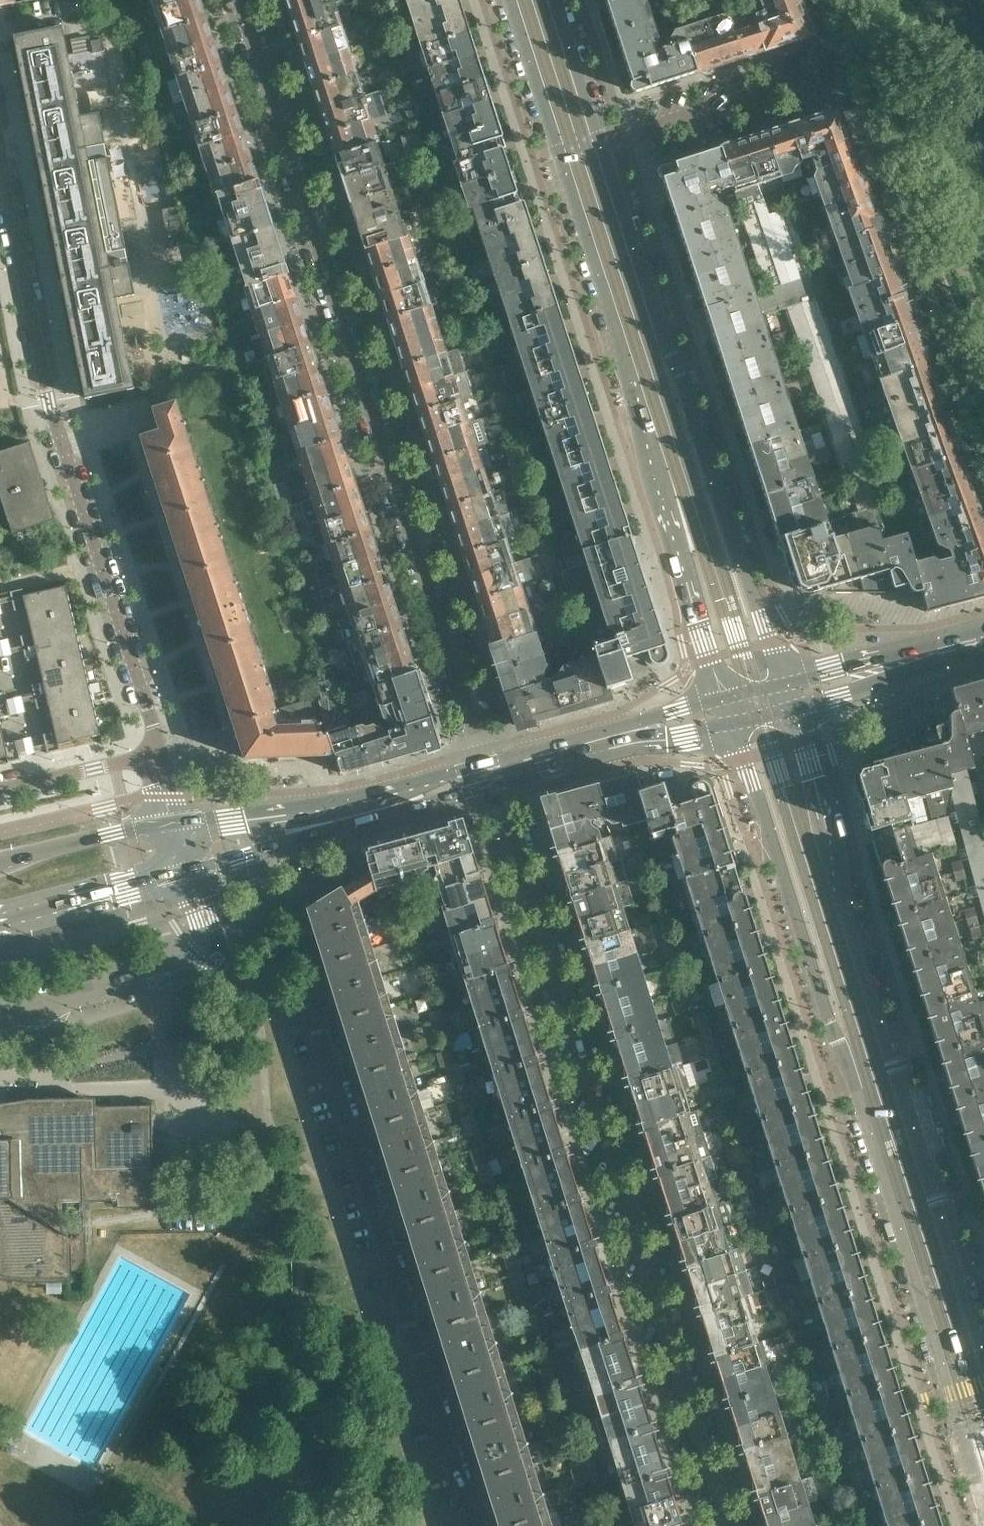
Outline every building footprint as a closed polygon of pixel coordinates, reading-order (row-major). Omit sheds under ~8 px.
[(154,9),(183,0),(151,0),(154,9)] [(202,6),(199,5),(197,0),(183,0),(154,9),(157,19),(161,18),(165,31),(206,18),(202,6)] [(333,0),(284,0),(286,6),(289,8),(292,16),(334,3),(333,0)] [(389,0),(380,0),(383,10),(391,7),(389,0)] [(459,0),(413,0),(410,1),(418,24),(462,9),(459,0)] [(640,0),(606,0),(616,32),(647,22),(640,0)] [(798,0),(759,0),(758,0),(759,1),(763,13),(755,15),(758,26),(802,10),(798,0)] [(338,27),(333,14),(337,13),(334,3),(292,16),(295,25),(293,29),(297,40),(338,27)] [(131,17),(127,4),(117,7),(121,20),(131,17)] [(395,18),(391,7),(383,10),(386,20),(395,18)] [(469,32),(465,19),(462,9),(418,24),(425,46),(469,32)] [(811,35),(802,10),(758,26),(766,50),(811,35)] [(766,50),(758,26),(755,15),(755,14),(751,13),(747,14),(744,12),(730,17),(743,57),(766,50)] [(135,30),(131,17),(121,20),(126,33),(135,30)] [(743,57),(730,17),(707,25),(720,65),(743,57)] [(211,42),(208,33),(210,30),(206,18),(165,31),(169,45),(166,46),(169,56),(211,42)] [(658,55),(657,52),(647,22),(616,32),(626,65),(658,55)] [(707,25),(684,32),(683,32),(696,72),(720,65),(707,25)] [(80,117),(62,26),(13,36),(37,156),(102,144),(102,145),(105,144),(99,113),(80,117)] [(349,49),(346,40),(342,41),(338,27),(297,40),(301,52),(304,54),(307,63),(349,49)] [(391,36),(390,32),(388,27),(378,31),(381,39),(391,36)] [(696,72),(683,32),(684,32),(683,28),(674,31),(670,41),(672,47),(663,50),(673,80),(696,72)] [(476,55),(473,46),(469,32),(425,46),(432,69),(476,55)] [(399,59),(397,55),(394,45),(391,36),(381,39),(388,62),(399,59)] [(221,64),(217,53),(214,51),(211,42),(169,56),(172,65),(176,64),(180,78),(221,64)] [(406,53),(402,42),(394,45),(397,55),(406,53)] [(353,74),(348,60),(352,59),(349,49),(307,63),(310,72),(308,75),(312,87),(353,74)] [(146,63),(141,50),(132,53),(136,66),(146,63)] [(673,80),(663,50),(657,52),(658,55),(626,65),(635,92),(673,80)] [(484,78),(479,64),(476,55),(432,69),(440,92),(484,78)] [(405,78),(401,67),(399,59),(388,62),(396,86),(406,82),(405,78)] [(226,88),(223,80),(225,76),(221,64),(180,78),(184,91),(181,92),(184,102),(226,88)] [(413,75),(410,65),(401,67),(405,78),(413,75)] [(364,96),(361,86),(357,88),(353,74),(312,87),(316,98),(319,100),(322,109),(364,96)] [(491,101),(488,92),(484,78),(440,92),(447,115),(491,101)] [(409,91),(406,82),(396,86),(398,94),(409,91)] [(236,111),(232,99),(228,97),(226,88),(184,102),(187,111),(190,110),(195,124),(236,111)] [(368,120),(363,107),(367,106),(364,96),(322,109),(325,118),(323,122),(327,133),(368,120)] [(498,124),(494,110),(491,101),(447,115),(455,138),(498,124)] [(847,136),(838,110),(791,125),(800,153),(847,136)] [(240,135),(238,126),(239,122),(236,111),(195,124),(199,137),(195,139),(199,148),(240,135)] [(420,126),(420,124),(418,119),(410,122),(412,129),(420,126)] [(379,143),(376,133),(372,134),(368,120),(327,133),(334,157),(372,144),(373,145),(379,143)] [(502,148),(499,140),(503,139),(498,124),(455,138),(462,160),(462,161),(502,148)] [(800,153),(791,125),(767,133),(781,173),(795,169),(796,165),(801,164),(802,161),(800,153)] [(434,142),(430,131),(423,133),(426,144),(434,142)] [(781,173),(767,133),(744,140),(757,181),(781,173)] [(251,157),(247,145),(243,144),(240,135),(199,148),(202,158),(205,157),(210,170),(251,157)] [(855,159),(847,136),(800,153),(802,161),(803,161),(807,159),(812,172),(812,174),(855,159)] [(796,231),(793,222),(788,208),(768,215),(757,181),(744,140),(721,148),(734,186),(734,188),(766,289),(748,295),(705,309),(712,332),(756,318),(783,309),(788,324),(790,332),(793,339),(803,370),(805,377),(812,400),(816,409),(823,422),(833,444),(843,466),(857,512),(872,507),(891,500),(886,488),(884,481),(876,458),(874,453),(868,435),(860,413),(852,390),(853,390),(837,345),(821,299),(813,276),(811,271),(806,258),(805,254),(796,231)] [(135,295),(128,264),(125,264),(102,145),(102,144),(37,156),(85,399),(134,389),(116,299),(135,295)] [(384,166),(381,157),(377,158),(373,145),(372,144),(334,157),(342,180),(384,166)] [(175,156),(173,147),(163,150),(166,159),(175,156)] [(509,171),(505,157),(502,148),(462,161),(462,160),(458,162),(465,185),(509,171)] [(734,186),(721,148),(698,155),(707,182),(709,189),(710,189),(717,187),(723,190),(734,186)] [(707,182),(698,155),(659,168),(668,195),(707,182)] [(178,164),(175,156),(166,159),(169,167),(178,164)] [(258,180),(251,157),(210,170),(214,184),(210,185),(214,196),(220,194),(220,193),(258,180)] [(863,181),(855,159),(812,174),(820,197),(863,181)] [(387,191),(383,177),(387,176),(384,166),(342,180),(349,203),(387,191)] [(517,194),(514,184),(509,171),(465,185),(473,208),(477,207),(476,206),(517,194)] [(416,182),(413,173),(405,176),(408,184),(416,182)] [(266,204),(258,180),(220,193),(220,194),(224,206),(221,208),(224,217),(266,204)] [(871,204),(863,181),(820,197),(828,220),(871,204)] [(717,204),(716,199),(712,197),(710,189),(709,189),(707,182),(668,195),(675,218),(717,204)] [(190,202),(185,186),(176,189),(181,205),(190,202)] [(399,213),(396,203),(392,205),(387,191),(349,203),(357,226),(399,213)] [(528,215),(523,201),(523,200),(519,201),(517,194),(476,206),(477,207),(484,229),(528,215)] [(787,197),(779,200),(782,208),(790,205),(787,197)] [(201,225),(197,213),(194,214),(190,202),(181,205),(189,229),(201,225)] [(273,227),(266,204),(224,217),(227,227),(231,226),(235,239),(273,227)] [(726,226),(720,205),(717,204),(675,218),(683,240),(726,226)] [(879,227),(871,204),(828,220),(836,243),(879,227)] [(402,237),(398,224),(402,223),(399,213),(357,226),(364,250),(402,237)] [(535,238),(532,229),(528,215),(484,229),(491,252),(535,238)] [(804,228),(801,219),(793,222),(796,231),(804,228)] [(205,223),(201,225),(189,229),(191,237),(208,231),(205,223)] [(453,239),(450,228),(448,223),(439,225),(447,249),(455,246),(453,239)] [(462,236),(458,226),(450,228),(453,239),(462,236)] [(734,249),(726,226),(683,240),(690,263),(734,249)] [(281,250),(273,227),(235,239),(239,253),(236,254),(239,264),(281,250)] [(887,250),(879,227),(836,243),(844,265),(887,250)] [(812,251),(804,228),(796,231),(805,254),(812,251)] [(413,260),(408,246),(412,245),(409,235),(402,237),(364,250),(372,273),(413,260)] [(542,261),(538,247),(535,238),(491,252),(499,275),(542,261)] [(469,259),(465,248),(457,251),(461,262),(469,259)] [(741,272),(734,249),(690,263),(697,286),(741,272)] [(288,274),(281,250),(239,264),(242,273),(246,272),(250,286),(288,274)] [(895,273),(887,250),(844,265),(852,288),(895,273)] [(816,270),(811,256),(806,258),(811,271),(816,270)] [(424,282),(421,272),(417,274),(413,260),(372,273),(375,284),(379,286),(382,295),(424,282)] [(550,284),(547,274),(542,261),(499,275),(506,298),(550,284)] [(748,295),(741,272),(697,286),(705,309),(748,295)] [(903,296),(895,273),(852,288),(848,289),(857,312),(903,296)] [(288,274),(250,286),(243,288),(247,298),(250,297),(255,310),(296,297),(288,274)] [(828,297),(820,274),(813,276),(821,299),(828,297)] [(428,307),(423,293),(427,292),(424,282),(382,295),(385,305),(383,308),(387,320),(428,307)] [(557,306),(553,293),(550,284),(506,298),(513,321),(557,306)] [(484,305),(480,294),(472,297),(475,308),(484,305)] [(845,342),(837,319),(829,296),(828,297),(821,299),(837,345),(845,342)] [(911,318),(903,296),(857,312),(865,335),(911,318)] [(300,321),(297,312),(299,308),(296,297),(255,310),(259,324),(255,325),(258,335),(300,321)] [(491,328),(484,305),(475,308),(478,316),(482,328),(483,331),(491,328)] [(565,329),(562,320),(557,306),(513,321),(521,343),(565,329)] [(439,329),(436,319),(432,320),(428,307),(387,320),(390,331),(394,333),(397,342),(439,329)] [(482,328),(478,316),(470,319),(473,331),(482,328)] [(763,341),(756,318),(712,332),(719,355),(763,341)] [(919,341),(915,329),(911,318),(865,335),(872,357),(919,341)] [(311,344),(307,332),(303,330),(300,321),(258,335),(262,344),(265,343),(270,357),(311,344)] [(790,332),(788,324),(780,327),(783,334),(790,332)] [(443,353),(438,340),(442,338),(439,329),(397,342),(400,351),(398,355),(402,366),(443,353)] [(572,352),(567,338),(565,329),(521,343),(528,366),(572,352)] [(793,339),(790,332),(783,334),(785,342),(793,339)] [(498,351),(494,337),(485,339),(490,353),(498,351)] [(493,363),(490,353),(485,339),(471,344),(478,364),(483,362),(485,366),(493,363)] [(770,363),(763,341),(719,355),(727,377),(770,363)] [(927,363),(919,341),(872,357),(881,380),(927,363)] [(315,368),(312,359),(314,355),(311,344),(270,357),(274,371),(270,372),(273,381),(315,368)] [(506,373),(498,351),(490,353),(493,363),(497,376),(506,373)] [(579,375),(576,366),(572,352),(528,366),(535,389),(579,375)] [(454,375),(451,366),(447,367),(443,353),(402,366),(405,378),(409,380),(412,389),(454,375)] [(497,376),(493,363),(485,366),(489,379),(497,376)] [(778,386),(770,363),(727,377),(734,400),(778,386)] [(935,386),(927,363),(881,380),(889,403),(935,386)] [(326,390),(322,379),(318,377),(315,368),(273,381),(277,391),(280,390),(285,404),(326,390)] [(805,377),(803,370),(795,372),(798,380),(805,377)] [(256,387),(251,373),(237,378),(241,392),(253,388),(256,387)] [(458,400),(453,386),(457,385),(454,375),(412,389),(415,398),(413,402),(417,413),(458,400)] [(587,398),(582,384),(579,375),(535,389),(543,412),(587,398)] [(812,400),(805,377),(798,380),(805,403),(812,400)] [(785,409),(778,386),(734,400),(741,423),(785,409)] [(943,409),(935,386),(889,403),(896,425),(943,409)] [(330,415),(327,405),(329,402),(326,390),(285,404),(289,417),(285,418),(288,428),(330,415)] [(508,410),(505,399),(502,392),(494,395),(500,412),(508,410)] [(517,407),(513,396),(505,399),(508,410),(517,407)] [(594,421),(591,412),(587,398),(543,412),(550,435),(594,421)] [(469,422),(466,413),(462,414),(458,400),(417,413),(420,425),(424,426),(427,436),(469,422)] [(186,437),(175,402),(153,409),(160,430),(141,437),(148,460),(185,448),(182,438),(186,437)] [(793,432),(785,409),(741,423),(749,446),(793,432)] [(877,432),(869,409),(860,413),(868,435),(877,432)] [(951,431),(943,409),(896,425),(904,448),(951,431)] [(516,433),(512,422),(508,410),(500,412),(507,436),(516,433)] [(341,437),(337,426),(333,424),(330,415),(288,428),(292,438),(295,436),(300,450),(341,437)] [(601,444),(597,430),(594,421),(550,435),(557,458),(601,444)] [(473,447),(468,433),(472,432),(469,422),(427,436),(430,445),(428,448),(432,460),(473,447)] [(815,450),(808,427),(793,432),(800,455),(815,450)] [(959,454),(951,431),(904,448),(912,471),(959,454)] [(800,455),(793,432),(749,446),(756,469),(800,455)] [(884,449),(877,432),(868,435),(874,453),(884,449)] [(519,444),(516,433),(507,436),(511,446),(519,444)] [(346,461),(343,452),(344,449),(341,437),(300,450),(304,464),(300,465),(304,475),(346,461)] [(35,460),(29,443),(0,453),(0,494),(4,507),(7,516),(13,532),(54,519),(35,460)] [(609,466),(606,457),(601,444),(557,458),(565,481),(609,466)] [(484,469),(481,459),(477,461),(473,447),(432,460),(435,471),(439,473),(442,482),(484,469)] [(205,494),(193,457),(189,459),(185,448),(148,460),(152,473),(155,473),(164,503),(163,505),(167,517),(204,505),(201,495),(205,494)] [(515,459),(512,452),(503,455),(505,462),(515,459)] [(893,477),(887,461),(893,459),(891,453),(876,458),(884,481),(893,477)] [(535,465),(532,454),(523,456),(527,468),(535,465)] [(967,477),(959,454),(912,471),(920,493),(967,477)] [(807,478),(800,455),(756,469),(763,492),(807,478)] [(531,480),(527,468),(523,456),(515,459),(522,482),(531,480)] [(356,484),(352,472),(349,471),(346,461),(304,475),(307,484),(310,483),(315,497),(356,484)] [(543,488),(535,465),(527,468),(531,480),(534,490),(543,488)] [(616,489),(612,476),(609,466),(565,481),(572,503),(616,489)] [(488,494),(483,480),(487,479),(484,469),(442,482),(445,492),(443,495),(447,507),(488,494)] [(975,499),(967,477),(920,493),(928,516),(975,499)] [(815,500),(807,478),(763,492),(771,515),(815,500)] [(538,503),(534,490),(531,480),(522,482),(530,506),(538,503)] [(904,499),(899,483),(886,488),(891,500),(892,503),(904,499)] [(361,508),(358,499),(359,495),(356,484),(315,497),(319,511),(316,512),(319,522),(361,508)] [(623,512),(620,503),(616,489),(572,503),(579,526),(623,512)] [(499,516),(496,506),(492,507),(488,494),(447,507),(450,518),(454,520),(457,529),(499,516)] [(983,522),(975,499),(928,516),(936,538),(983,522)] [(822,523),(815,500),(771,515),(778,537),(822,523)] [(223,551),(211,514),(207,516),(204,505),(167,517),(171,530),(173,530),(183,560),(181,562),(185,575),(222,563),(219,552),(223,551)] [(371,531),(369,525),(367,519),(364,517),(361,508),(319,522),(322,531),(325,530),(330,544),(371,531)] [(557,533),(550,511),(541,513),(545,525),(546,526),(549,536),(557,533)] [(631,535),(626,521),(623,512),(579,526),(587,549),(631,535)] [(503,540),(498,526),(502,525),(499,516),(457,529),(460,538),(458,542),(462,553),(503,540)] [(983,522),(936,538),(939,546),(949,550),(952,558),(963,554),(983,547),(983,524),(983,522)] [(829,546),(829,544),(822,523),(778,537),(786,560),(821,549),(829,546)] [(553,550),(549,536),(546,526),(534,530),(542,554),(545,553),(553,550)] [(894,588),(883,545),(884,545),(880,530),(849,538),(864,593),(873,593),(894,593),(894,588)] [(376,555),(373,546),(374,542),(371,531),(330,544),(334,558),(331,559),(334,568),(376,555)] [(565,556),(557,533),(549,536),(553,550),(556,559),(565,556)] [(643,572),(632,539),(631,535),(587,549),(589,557),(599,586),(643,572)] [(864,593),(849,538),(829,544),(829,546),(821,549),(831,586),(834,586),(834,592),(864,593)] [(916,567),(911,547),(908,538),(884,545),(883,545),(894,588),(908,584),(911,589),(912,590),(913,591),(914,592),(916,592),(918,592),(921,591),(922,591),(915,568),(916,567)] [(514,562),(511,553),(507,554),(503,540),(462,553),(466,565),(469,567),(472,576),(514,562)] [(963,554),(969,575),(974,574),(980,598),(983,597),(983,547),(963,554)] [(831,586),(821,549),(786,560),(793,582),(794,584),(795,586),(797,588),(798,589),(800,590),(802,592),(804,592),(806,592),(808,592),(810,592),(812,592),(814,591),(824,588),(824,589),(825,590),(826,591),(827,592),(829,592),(834,592),(834,586),(831,586)] [(561,573),(559,567),(556,559),(553,550),(545,553),(552,576),(561,573)] [(980,598),(974,574),(969,575),(963,554),(952,558),(938,561),(950,606),(980,598)] [(386,577),(382,566),(379,564),(376,555),(334,568),(337,578),(341,577),(345,591),(386,577)] [(599,586),(589,557),(559,567),(561,573),(568,596),(599,586)] [(950,606),(938,561),(916,567),(915,568),(922,591),(921,591),(927,612),(950,606)] [(518,587),(513,573),(517,572),(514,562),(472,576),(475,585),(473,589),(477,600),(518,587)] [(251,636),(230,571),(226,573),(222,563),(185,575),(196,607),(198,606),(201,616),(199,617),(209,649),(251,636)] [(650,595),(643,572),(599,586),(606,609),(650,595)] [(391,602),(388,592),(389,589),(386,577),(345,591),(349,604),(346,606),(349,615),(391,602)] [(71,611),(65,585),(24,595),(23,589),(10,592),(11,596),(12,601),(15,611),(22,609),(21,604),(25,603),(29,621),(71,611)] [(529,609),(526,600),(522,601),(518,587),(477,600),(481,612),(484,613),(487,623),(529,609)] [(657,618),(650,595),(606,609),(613,632),(657,618)] [(321,598),(318,599),(309,602),(316,624),(328,621),(321,598)] [(401,624),(397,613),(394,611),(391,602),(349,615),(352,625),(356,623),(360,637),(401,624)] [(533,634),(528,620),(532,619),(529,609),(487,623),(490,632),(488,635),(492,646),(531,634),(533,634)] [(77,635),(71,611),(29,621),(33,638),(29,639),(28,634),(20,636),(23,645),(22,646),(23,648),(77,635)] [(668,651),(657,618),(613,632),(616,640),(622,659),(623,659),(646,651),(649,659),(650,660),(651,662),(652,663),(654,664),(656,665),(659,665),(661,665),(662,664),(664,664),(666,662),(667,661),(668,659),(668,658),(669,656),(669,654),(669,653),(668,651)] [(578,627),(576,622),(576,620),(562,624),(564,631),(578,627)] [(335,643),(329,623),(317,627),(323,646),(335,643)] [(406,648),(403,639),(404,636),(401,624),(360,637),(364,651),(361,652),(364,662),(406,648)] [(539,657),(531,634),(492,646),(499,670),(539,657)] [(83,660),(77,635),(23,648),(23,650),(24,650),(26,660),(34,658),(33,653),(36,652),(40,670),(83,660)] [(263,673),(251,636),(209,649),(220,681),(222,681),(223,686),(263,673)] [(630,682),(623,659),(622,659),(616,640),(593,648),(597,661),(598,661),(607,689),(608,689),(630,682)] [(416,670),(412,659),(409,658),(406,648),(364,662),(367,672),(371,670),(375,684),(377,684),(377,683),(416,670)] [(341,669),(336,654),(326,657),(331,672),(341,669)] [(546,681),(546,680),(539,657),(499,670),(506,693),(546,681)] [(88,684),(83,660),(40,670),(44,687),(41,688),(40,683),(32,685),(34,695),(34,697),(88,684)] [(607,689),(598,661),(597,661),(574,668),(585,707),(611,700),(608,689),(607,689)] [(585,707),(574,668),(559,672),(558,674),(554,675),(553,678),(552,679),(562,713),(585,707)] [(423,693),(416,670),(377,683),(377,684),(384,706),(423,693)] [(275,710),(263,673),(223,686),(225,691),(223,692),(234,724),(275,710)] [(562,713),(552,679),(546,680),(546,681),(506,693),(517,725),(518,729),(533,725),(532,721),(562,713)] [(337,694),(333,680),(318,684),(323,698),(337,694)] [(975,682),(983,716),(983,680),(975,682)] [(975,682),(952,688),(952,690),(957,710),(964,736),(965,735),(983,730),(983,716),(975,682)] [(94,709),(88,684),(34,697),(35,699),(37,709),(45,707),(44,702),(48,701),(52,719),(94,709)] [(341,702),(371,692),(369,686),(339,696),(341,702)] [(431,716),(423,693),(384,706),(391,729),(431,716)] [(372,765),(362,730),(356,731),(355,727),(351,728),(349,720),(330,726),(329,735),(321,735),(318,724),(314,721),(313,721),(310,699),(275,710),(234,724),(245,758),(334,754),(340,773),(372,765)] [(1,712),(3,717),(10,715),(8,706),(9,705),(8,703),(0,705),(0,712),(1,712)] [(100,734),(94,709),(52,719),(56,736),(52,737),(51,732),(43,734),(45,744),(46,748),(47,748),(48,753),(60,750),(59,744),(100,734)] [(982,800),(977,782),(971,762),(972,762),(971,758),(970,753),(965,735),(964,736),(957,710),(953,711),(952,712),(951,712),(950,714),(949,715),(949,717),(949,722),(935,726),(947,769),(952,787),(949,815),(962,861),(964,869),(966,877),(974,907),(977,915),(979,923),(983,942),(983,808),(982,800)] [(440,746),(433,723),(436,722),(434,715),(431,717),(431,716),(391,729),(389,730),(396,758),(425,750),(425,754),(441,749),(440,746)] [(952,787),(947,769),(935,726),(932,722),(907,737),(923,795),(938,791),(941,801),(926,805),(919,807),(924,823),(949,815),(952,787)] [(396,758),(389,730),(386,731),(383,730),(378,731),(373,729),(368,731),(363,729),(362,730),(372,765),(396,758)] [(16,740),(8,742),(10,747),(6,748),(2,730),(0,731),(0,758),(7,756),(8,762),(21,759),(20,755),(19,750),(18,750),(16,740)] [(23,752),(36,750),(33,736),(20,739),(23,752)] [(923,795),(907,737),(881,754),(883,758),(882,759),(893,798),(903,795),(908,811),(919,807),(926,805),(923,795)] [(983,755),(983,749),(970,753),(971,758),(983,755)] [(971,758),(972,762),(971,762),(977,782),(983,780),(983,755),(971,758)] [(893,798),(882,759),(882,760),(863,765),(862,766),(860,766),(858,768),(857,769),(856,771),(855,772),(854,774),(854,776),(854,779),(854,780),(863,808),(893,798)] [(645,815),(638,790),(634,775),(609,782),(620,821),(645,815)] [(720,817),(710,787),(710,785),(709,785),(708,783),(707,782),(706,781),(704,780),(702,779),(699,779),(698,779),(695,780),(694,781),(693,782),(691,784),(690,786),(690,787),(690,788),(690,790),(690,791),(690,792),(692,799),(669,807),(675,827),(674,827),(676,831),(720,817)] [(620,821),(609,782),(586,788),(594,819),(597,818),(601,821),(606,820),(612,823),(620,821)] [(675,827),(669,807),(661,782),(638,790),(645,815),(650,833),(674,827),(675,827)] [(594,819),(586,788),(556,797),(555,793),(539,797),(540,801),(549,829),(585,818),(589,820),(594,819)] [(913,826),(908,811),(903,795),(893,798),(863,808),(870,831),(890,825),(893,833),(905,829),(913,826)] [(727,840),(720,817),(676,831),(683,854),(727,840)] [(479,845),(472,820),(463,822),(462,818),(447,822),(448,826),(419,834),(428,867),(434,866),(434,865),(473,853),(471,848),(479,845)] [(595,840),(589,820),(585,818),(549,829),(552,840),(553,853),(556,852),(595,840)] [(914,858),(905,829),(893,833),(890,825),(870,831),(882,869),(915,859),(914,858)] [(428,867),(419,834),(392,842),(401,877),(426,870),(427,868),(428,867)] [(602,863),(595,840),(556,852),(553,853),(560,864),(563,875),(602,863)] [(734,863),(727,840),(683,854),(690,877),(734,863)] [(410,906),(401,877),(392,842),(364,850),(370,873),(371,873),(374,884),(375,884),(377,890),(384,914),(410,906)] [(483,875),(476,863),(473,853),(434,865),(434,866),(441,888),(483,875)] [(933,878),(926,855),(914,858),(915,859),(882,869),(889,892),(933,878)] [(964,869),(962,861),(952,863),(954,871),(964,869)] [(609,885),(602,863),(563,875),(566,885),(567,898),(567,899),(609,885)] [(745,897),(734,864),(734,863),(690,877),(701,911),(745,897)] [(966,877),(964,869),(954,871),(956,879),(966,877)] [(364,937),(354,904),(377,890),(375,884),(374,884),(371,873),(370,873),(310,910),(327,963),(372,948),(368,936),(364,937)] [(487,898),(484,888),(483,875),(441,888),(448,911),(487,898)] [(664,885),(662,877),(652,880),(654,888),(664,885)] [(940,901),(933,878),(889,892),(896,915),(940,901)] [(616,908),(609,885),(567,899),(574,909),(577,921),(616,908)] [(671,906),(664,885),(654,888),(657,896),(661,909),(671,906)] [(657,896),(654,888),(647,891),(649,898),(657,896)] [(663,917),(661,909),(657,896),(649,898),(650,901),(646,902),(652,921),(663,917)] [(752,920),(748,907),(745,897),(701,911),(708,934),(752,920)] [(497,920),(490,909),(487,898),(448,911),(455,933),(497,920)] [(947,924),(940,901),(896,915),(903,938),(947,924)] [(422,919),(418,904),(410,906),(414,921),(422,919)] [(977,915),(974,907),(965,910),(967,918),(977,915)] [(624,931),(616,908),(577,921),(581,931),(582,944),(585,943),(624,931)] [(979,923),(977,915),(967,918),(969,926),(979,923)] [(426,930),(422,919),(414,921),(418,932),(426,930)] [(501,944),(498,935),(498,921),(497,920),(455,933),(462,956),(501,944)] [(759,943),(756,933),(752,920),(708,934),(715,957),(759,943)] [(955,947),(947,924),(903,938),(911,960),(955,947)] [(671,942),(669,937),(667,930),(659,932),(663,944),(671,942)] [(624,931),(585,943),(582,944),(588,955),(592,966),(631,954),(624,931)] [(682,942),(679,934),(669,937),(671,942),(672,945),(682,942)] [(433,952),(429,941),(422,944),(425,954),(425,955),(433,952)] [(685,950),(682,942),(672,945),(675,953),(685,950)] [(766,966),(762,953),(759,943),(715,957),(722,980),(766,966)] [(511,966),(505,955),(501,944),(462,956),(469,979),(511,966)] [(962,970),(955,947),(911,960),(918,983),(962,970)] [(382,993),(377,978),(372,962),(376,961),(372,948),(327,963),(344,1018),(390,1004),(386,992),(382,993)] [(425,956),(425,955),(425,954),(414,958),(416,965),(427,962),(425,956)] [(435,965),(432,954),(425,956),(427,962),(429,967),(435,965)] [(638,977),(631,954),(592,966),(595,977),(596,990),(638,977)] [(430,970),(429,967),(427,962),(416,965),(418,973),(430,970)] [(442,987),(435,965),(429,967),(430,970),(436,989),(442,987)] [(681,979),(676,965),(666,968),(670,983),(681,979)] [(516,990),(513,980),(512,967),(511,966),(469,979),(477,1002),(516,990)] [(773,989),(770,979),(766,966),(722,980),(729,1003),(773,989)] [(969,993),(962,970),(918,983),(925,1006),(969,993)] [(645,1000),(638,977),(596,990),(603,1001),(606,1012),(645,1000)] [(780,1012),(776,999),(773,989),(729,1003),(736,1026),(780,1012)] [(526,1012),(519,1001),(516,990),(477,1002),(484,1025),(526,1012)] [(976,1015),(969,993),(925,1006),(932,1029),(976,1015)] [(652,1023),(645,1000),(606,1012),(609,1023),(610,1036),(652,1023)] [(457,1008),(455,1001),(441,1006),(443,1012),(457,1008)] [(399,1049),(394,1033),(389,1018),(393,1016),(390,1004),(344,1018),(361,1074),(403,1061),(403,1062),(407,1061),(403,1048),(399,1049)] [(445,1018),(443,1012),(441,1006),(430,1009),(433,1021),(445,1018)] [(530,1036),(527,1026),(526,1013),(526,1012),(484,1025),(491,1048),(530,1036)] [(787,1035),(784,1025),(780,1012),(736,1026),(743,1049),(787,1035)] [(983,1038),(976,1015),(932,1029),(939,1052),(983,1038)] [(447,1025),(445,1018),(433,1021),(436,1029),(447,1025)] [(659,1046),(652,1023),(610,1036),(617,1047),(620,1058),(659,1046)] [(462,1047),(458,1033),(450,1035),(455,1050),(462,1047)] [(795,1058),(791,1045),(787,1035),(743,1049),(751,1071),(795,1058)] [(540,1058),(533,1047),(530,1036),(491,1048),(498,1071),(540,1058)] [(983,1038),(939,1052),(946,1075),(983,1063),(983,1041),(983,1038)] [(666,1069),(659,1046),(620,1058),(624,1069),(624,1082),(666,1069)] [(476,1066),(472,1054),(457,1058),(459,1063),(461,1071),(476,1066)] [(544,1082),(541,1073),(541,1059),(540,1058),(498,1071),(505,1094),(544,1082)] [(802,1081),(799,1071),(795,1058),(751,1071),(758,1094),(802,1081)] [(411,1089),(403,1062),(403,1061),(361,1074),(377,1124),(418,1111),(411,1089)] [(461,1071),(459,1063),(447,1066),(450,1074),(461,1071)] [(946,1075),(953,1098),(983,1088),(983,1063),(946,1075)] [(674,1092),(666,1069),(624,1082),(631,1093),(635,1104),(674,1092)] [(463,1078),(461,1071),(450,1074),(452,1082),(463,1078)] [(809,1104),(805,1091),(802,1081),(758,1094),(765,1117),(809,1104)] [(554,1104),(548,1093),(544,1082),(505,1094),(512,1117),(554,1104)] [(721,1102),(715,1083),(704,1086),(710,1106),(721,1102)] [(953,1098),(961,1121),(983,1114),(983,1088),(953,1098)] [(681,1115),(674,1092),(635,1104),(638,1115),(639,1128),(681,1115)] [(85,1202),(108,1201),(108,1202),(107,1202),(108,1203),(117,1202),(117,1205),(117,1207),(152,1207),(154,1204),(155,1198),(154,1198),(154,1188),(154,1168),(156,1168),(154,1114),(154,1102),(129,1103),(129,1108),(96,1109),(95,1097),(2,1103),(0,1104),(0,1282),(9,1282),(30,1285),(47,1284),(47,1283),(46,1283),(62,1283),(62,1284),(66,1284),(66,1296),(89,1296),(89,1275),(88,1269),(88,1244),(87,1206),(86,1206),(85,1206),(85,1202)] [(558,1128),(556,1119),(555,1105),(554,1104),(512,1117),(519,1140),(558,1128)] [(816,1127),(813,1116),(809,1104),(765,1117),(772,1140),(816,1127)] [(434,1162),(427,1139),(418,1111),(377,1124),(393,1175),(434,1162)] [(739,1125),(735,1111),(725,1114),(728,1125),(729,1128),(731,1128),(739,1125)] [(477,1121),(474,1113),(463,1117),(465,1124),(477,1121)] [(728,1125),(725,1114),(716,1117),(719,1128),(728,1125)] [(961,1121),(968,1144),(983,1139),(983,1114),(961,1121)] [(688,1138),(681,1115),(639,1128),(646,1139),(649,1150),(688,1138)] [(479,1128),(477,1121),(465,1124),(468,1132),(479,1128)] [(735,1148),(729,1128),(728,1125),(719,1128),(717,1128),(722,1142),(718,1144),(721,1152),(729,1150),(735,1148)] [(742,1134),(739,1125),(731,1128),(734,1136),(742,1134)] [(823,1149),(819,1137),(816,1127),(772,1140),(779,1163),(823,1149)] [(569,1150),(562,1139),(558,1128),(519,1140),(527,1163),(569,1150)] [(695,1160),(688,1138),(649,1150),(652,1161),(653,1173),(695,1160)] [(968,1144),(975,1167),(983,1164),(983,1139),(968,1144)] [(742,1169),(736,1151),(735,1148),(729,1150),(732,1161),(727,1163),(730,1172),(742,1169)] [(830,1172),(827,1162),(823,1149),(779,1163),(786,1186),(830,1172)] [(573,1173),(570,1164),(569,1150),(527,1163),(534,1186),(573,1173)] [(702,1183),(695,1160),(653,1173),(653,1174),(660,1185),(663,1196),(702,1183)] [(501,1171),(498,1161),(490,1163),(492,1171),(493,1173),(501,1171)] [(450,1212),(443,1189),(434,1162),(393,1175),(408,1225),(450,1212)] [(492,1171),(490,1163),(479,1167),(481,1175),(492,1171)] [(975,1167),(982,1190),(983,1189),(983,1164),(975,1167)] [(494,1176),(493,1173),(492,1171),(481,1175),(484,1182),(495,1179),(494,1176)] [(746,1184),(743,1174),(742,1171),(733,1174),(737,1187),(746,1184)] [(837,1195),(833,1182),(830,1172),(786,1186),(793,1209),(837,1195)] [(583,1195),(576,1184),(573,1173),(534,1186),(541,1209),(583,1195)] [(508,1194),(502,1174),(494,1176),(495,1179),(500,1196),(508,1194)] [(709,1206),(702,1183),(663,1196),(667,1206),(667,1219),(709,1206)] [(587,1219),(584,1210),(583,1196),(583,1195),(541,1209),(548,1232),(587,1219)] [(845,1218),(841,1208),(837,1195),(793,1209),(800,1232),(845,1218)] [(716,1229),(709,1206),(667,1219),(674,1230),(677,1241),(716,1229)] [(757,1217),(755,1212),(753,1206),(745,1209),(748,1219),(757,1217)] [(768,1217),(765,1209),(755,1212),(757,1217),(758,1220),(768,1217)] [(465,1262),(458,1240),(450,1212),(408,1225),(424,1275),(465,1262)] [(506,1214),(494,1217),(497,1225),(508,1221),(507,1219),(506,1214)] [(521,1232),(516,1216),(507,1219),(508,1221),(510,1229),(512,1235),(521,1232)] [(770,1225),(768,1217),(758,1220),(760,1228),(770,1225)] [(852,1241),(848,1228),(845,1218),(800,1232),(808,1255),(852,1241)] [(597,1241),(590,1230),(587,1219),(548,1232),(555,1254),(597,1241)] [(510,1229),(508,1221),(497,1225),(499,1233),(510,1229)] [(724,1252),(716,1229),(677,1241),(681,1252),(682,1265),(724,1252)] [(601,1265),(599,1256),(598,1242),(597,1241),(555,1254),(562,1277),(601,1265)] [(859,1264),(856,1254),(852,1241),(808,1255),(815,1278),(859,1264)] [(771,1262),(765,1243),(764,1242),(756,1244),(762,1265),(771,1262)] [(731,1275),(724,1252),(682,1265),(688,1276),(692,1287),(731,1275)] [(537,1273),(533,1261),(522,1265),(524,1272),(525,1277),(537,1273)] [(481,1313),(474,1290),(465,1262),(424,1275),(440,1326),(481,1313)] [(778,1285),(772,1266),(771,1262),(762,1265),(769,1288),(778,1285)] [(524,1272),(522,1265),(521,1264),(510,1268),(512,1275),(524,1272)] [(866,1287),(862,1274),(859,1264),(815,1278),(822,1301),(866,1287)] [(611,1287),(605,1276),(601,1265),(562,1277),(569,1300),(611,1287)] [(526,1279),(525,1277),(524,1272),(512,1275),(515,1283),(526,1279)] [(738,1298),(731,1275),(692,1287),(695,1298),(696,1311),(699,1310),(738,1298)] [(544,1308),(536,1285),(529,1288),(536,1311),(544,1308)] [(785,1308),(779,1289),(778,1285),(769,1288),(776,1311),(785,1308)] [(616,1311),(613,1302),(612,1288),(611,1287),(569,1300),(577,1323),(616,1311)] [(873,1310),(870,1300),(866,1287),(822,1301),(829,1324),(873,1310)] [(738,1298),(699,1310),(696,1311),(703,1322),(706,1333),(745,1321),(738,1298)] [(549,1327),(544,1308),(536,1311),(537,1314),(539,1322),(542,1330),(549,1327)] [(792,1331),(786,1312),(785,1308),(776,1311),(784,1334),(792,1331)] [(880,1333),(876,1320),(873,1310),(829,1324),(836,1346),(880,1333)] [(626,1333),(619,1322),(616,1311),(577,1323),(584,1346),(626,1333)] [(497,1363),(490,1340),(481,1313),(440,1326),(455,1376),(497,1363)] [(539,1322),(537,1314),(526,1318),(528,1326),(539,1322)] [(752,1344),(745,1321),(706,1333),(709,1344),(710,1357),(752,1344)] [(542,1330),(539,1322),(528,1326),(531,1333),(542,1330)] [(800,1354),(798,1349),(793,1335),(792,1331),(784,1334),(791,1357),(800,1354)] [(630,1357),(627,1348),(626,1334),(626,1333),(584,1346),(591,1369),(630,1357)] [(887,1356),(884,1346),(880,1333),(836,1346),(843,1369),(887,1356)] [(759,1367),(752,1344),(710,1357),(717,1368),(720,1379),(759,1367)] [(811,1354),(808,1346),(798,1349),(800,1354),(800,1356),(801,1358),(811,1354)] [(813,1363),(811,1354),(801,1358),(803,1366),(813,1363)] [(805,1373),(803,1366),(801,1358),(800,1356),(791,1358),(797,1376),(805,1373)] [(895,1379),(890,1366),(887,1356),(843,1369),(850,1392),(895,1379)] [(640,1379),(633,1368),(630,1357),(591,1369),(598,1392),(640,1379)] [(512,1413),(505,1391),(497,1363),(455,1376),(471,1426),(512,1413)] [(555,1372),(553,1365),(541,1368),(544,1376),(555,1372)] [(766,1390),(759,1367),(720,1379),(724,1390),(724,1403),(766,1390)] [(567,1377),(565,1371),(558,1373),(560,1379),(567,1377)] [(557,1380),(555,1372),(544,1376),(546,1383),(557,1380)] [(569,1382),(567,1377),(560,1379),(561,1385),(569,1382)] [(644,1403),(641,1394),(641,1380),(640,1379),(598,1392),(605,1415),(644,1403)] [(902,1401),(899,1391),(895,1379),(850,1392),(858,1415),(902,1401)] [(774,1412),(766,1390),(724,1403),(731,1414),(735,1425),(774,1412)] [(825,1400),(822,1392),(812,1395),(815,1403),(825,1400)] [(827,1408),(825,1400),(815,1403),(817,1412),(827,1408)] [(909,1424),(905,1411),(902,1401),(858,1415),(865,1438),(909,1424)] [(655,1425),(647,1413),(644,1403),(605,1415),(612,1438),(655,1425)] [(820,1419),(817,1412),(815,1403),(806,1406),(811,1422),(820,1419)] [(582,1423),(576,1405),(568,1407),(574,1425),(582,1423)] [(781,1435),(774,1412),(735,1425),(738,1436),(739,1448),(742,1448),(781,1435)] [(528,1464),(521,1441),(512,1413),(471,1426),(487,1476),(528,1464)] [(583,1428),(582,1423),(574,1425),(576,1431),(583,1428)] [(839,1446),(832,1423),(822,1426),(828,1446),(829,1449),(837,1447),(839,1446)] [(916,1447),(913,1437),(909,1424),(865,1438),(872,1461),(916,1447)] [(658,1449),(656,1440),(655,1425),(612,1438),(620,1461),(658,1449)] [(828,1446),(822,1426),(813,1429),(819,1449),(828,1446)] [(788,1458),(781,1435),(742,1448),(739,1448),(739,1449),(746,1460),(749,1470),(788,1458)] [(845,1470),(837,1447),(829,1449),(832,1459),(835,1469),(836,1472),(845,1470)] [(923,1470),(919,1457),(916,1447),(872,1461),(879,1484),(923,1470)] [(669,1471),(662,1459),(658,1449),(620,1461),(627,1484),(669,1471)] [(832,1459),(829,1449),(820,1452),(823,1462),(832,1459)] [(795,1481),(788,1458),(749,1470),(752,1481),(753,1494),(756,1493),(795,1481)] [(596,1468),(594,1463),(586,1465),(588,1471),(596,1468)] [(537,1491),(528,1464),(487,1476),(502,1525),(504,1525),(544,1514),(537,1491)] [(586,1473),(584,1465),(573,1469),(575,1476),(586,1473)] [(598,1474),(596,1468),(588,1471),(590,1477),(598,1474)] [(840,1483),(836,1472),(835,1469),(827,1471),(831,1485),(840,1483)] [(930,1493),(927,1483),(923,1470),(879,1484),(886,1507),(930,1493)] [(673,1495),(670,1486),(669,1471),(627,1484),(634,1507),(673,1495)] [(589,1481),(586,1473),(575,1476),(577,1484),(589,1481)] [(802,1504),(795,1481),(756,1493),(753,1494),(760,1506),(763,1516),(802,1504)] [(933,1503),(930,1493),(886,1507),(892,1525),(905,1525),(937,1516),(933,1503)] [(676,1505),(673,1495),(634,1507),(640,1525),(654,1525),(683,1517),(676,1505)] [(802,1504),(763,1516),(766,1525),(809,1525),(802,1504)] [(610,1514),(608,1509),(601,1511),(603,1517),(610,1514)] [(544,1514),(504,1525),(547,1525),(544,1514)] [(610,1514),(603,1517),(605,1525),(614,1525),(610,1514)] [(600,1517),(600,1516),(588,1519),(591,1525),(593,1525),(602,1523),(600,1517)] [(937,1516),(905,1525),(940,1525),(937,1516)] [(683,1517),(654,1525),(684,1525),(683,1517)]
